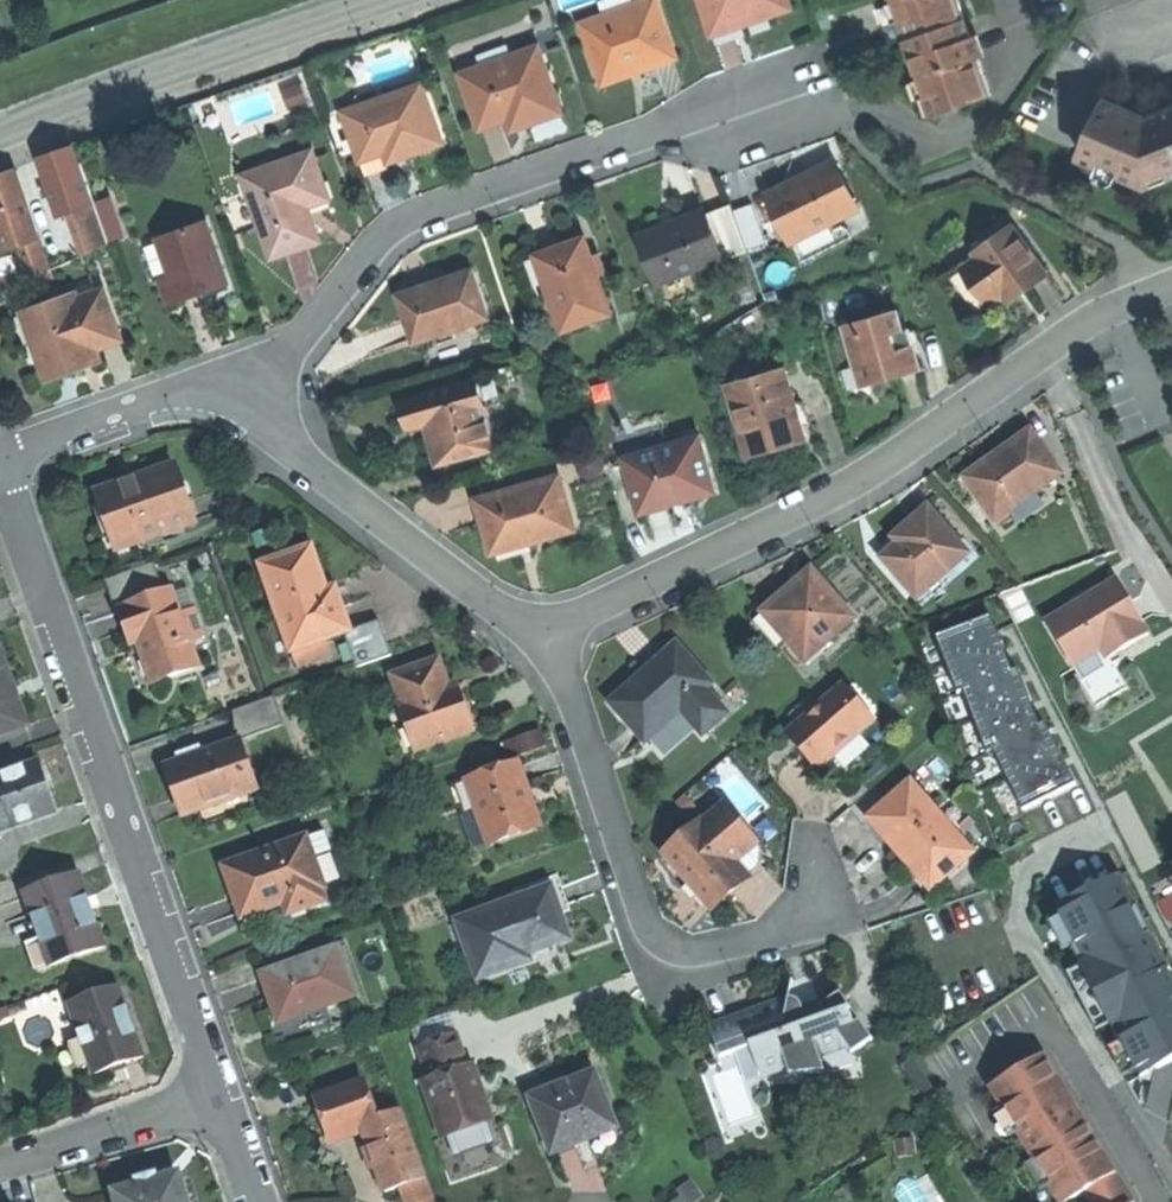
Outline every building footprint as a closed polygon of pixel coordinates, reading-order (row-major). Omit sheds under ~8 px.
[(662,0),(643,0),(640,1),(609,12),(587,20),(605,69),(642,55),(646,66),(654,64),(682,54),(662,0)] [(640,1),(640,0),(605,0),(609,12),(640,1)] [(790,0),(703,0),(712,28),(742,18),(744,23),(772,13),(792,6),(790,0)] [(897,3),(902,1),(915,35),(909,37),(923,78),(930,76),(942,112),(995,94),(962,0),(896,0),(897,3)] [(904,23),(909,37),(915,35),(902,1),(897,3),(904,23)] [(484,125),(513,115),(533,108),(537,119),(566,109),(543,45),(524,52),(520,41),(461,62),(484,125)] [(642,55),(605,69),(609,80),(646,66),(642,55)] [(303,82),(282,90),(289,110),(310,102),(303,82)] [(447,140),(426,82),(347,110),(364,159),(406,144),(409,154),(427,147),(447,140)] [(1150,115),(1129,107),(1129,104),(1107,96),(1083,152),(1101,160),(1099,166),(1149,188),(1171,178),(1171,109),(1171,110),(1155,103),(1150,115)] [(533,108),(513,115),(517,126),(528,122),(537,119),(533,108)] [(61,217),(70,214),(94,205),(75,148),(57,154),(40,160),(50,188),(53,195),(61,217)] [(321,239),(309,204),(303,189),(325,181),(313,149),(244,175),(274,256),(303,245),(321,239)] [(859,206),(836,160),(802,177),(770,193),(793,239),(842,214),(859,206)] [(15,169),(0,175),(0,235),(5,250),(17,246),(38,238),(15,169)] [(303,189),(309,204),(330,196),(325,181),(303,189)] [(53,195),(50,188),(42,191),(45,198),(53,195)] [(96,203),(101,219),(114,214),(109,198),(96,203)] [(754,202),(735,209),(749,247),(767,241),(754,202)] [(731,203),(708,211),(725,255),(726,257),(748,249),(731,203)] [(70,214),(85,253),(107,243),(94,205),(70,214)] [(725,255),(708,211),(706,208),(673,220),(641,233),(665,294),(708,277),(702,264),(725,255)] [(122,235),(114,214),(101,219),(108,240),(122,235)] [(852,235),(842,214),(793,239),(803,259),(852,235)] [(203,291),(227,283),(206,223),(157,240),(170,276),(159,279),(168,303),(190,295),(203,291)] [(1025,278),(1030,286),(1049,272),(1016,226),(978,253),(980,256),(966,266),(991,302),(1006,292),(1025,278)] [(564,329),(613,312),(585,235),(560,244),(536,253),(564,329)] [(38,238),(17,246),(28,278),(48,269),(38,238)] [(488,317),(472,270),(435,283),(399,295),(415,342),(488,317)] [(1022,292),(1030,286),(1025,278),(1006,292),(1011,300),(1022,292)] [(229,289),(227,283),(203,291),(205,297),(229,289)] [(75,295),(30,312),(39,336),(31,339),(46,378),(81,365),(77,355),(94,348),(119,339),(101,290),(76,300),(75,295)] [(907,336),(899,308),(845,323),(863,384),(891,376),(922,367),(912,334),(907,336)] [(39,336),(30,312),(22,315),(31,339),(39,336)] [(98,358),(94,348),(77,355),(81,365),(89,362),(98,358)] [(804,436),(785,368),(729,383),(748,452),(776,444),(804,436)] [(495,445),(476,380),(403,400),(411,429),(428,424),(433,442),(439,461),(495,445)] [(1009,444),(997,453),(999,456),(967,479),(995,518),(1060,472),(1030,430),(1009,444)] [(700,434),(625,456),(640,509),(673,500),(672,496),(680,494),(689,491),(690,495),(715,488),(700,434)] [(999,456),(997,453),(965,476),(967,479),(999,456)] [(173,466),(141,478),(144,485),(124,493),(121,485),(95,494),(116,551),(194,522),(173,466)] [(493,550),(494,550),(493,547),(535,535),(536,537),(554,532),(575,526),(559,473),(477,497),(493,550)] [(144,485),(141,478),(130,482),(121,485),(124,493),(144,485)] [(916,598),(946,572),(970,551),(928,503),(910,518),(897,529),(902,534),(894,541),(878,555),(916,598)] [(902,534),(897,529),(889,536),(894,541),(902,534)] [(493,547),(494,550),(536,537),(535,535),(493,547)] [(345,631),(349,629),(339,600),(331,603),(326,590),(311,546),(260,564),(291,650),(293,649),(322,639),(345,631)] [(152,598),(164,594),(153,564),(142,568),(152,598)] [(114,612),(120,610),(120,609),(152,598),(142,568),(103,582),(114,612)] [(806,658),(854,616),(813,569),(789,590),(788,588),(774,601),(757,616),(782,644),(788,639),(806,658)] [(952,578),(946,572),(916,598),(921,604),(952,578)] [(1111,655),(1150,631),(1144,622),(1146,621),(1120,577),(1076,604),(1048,620),(1075,664),(1103,646),(1109,656),(1111,655)] [(331,603),(339,600),(337,595),(335,587),(326,590),(331,603)] [(188,639),(181,618),(171,591),(164,594),(152,598),(120,609),(120,610),(132,644),(138,642),(143,655),(152,683),(198,667),(188,639)] [(991,612),(937,635),(958,690),(964,688),(988,749),(994,747),(1024,807),(1076,781),(1046,719),(1041,722),(1019,666),(1013,668),(991,612)] [(196,613),(181,618),(188,639),(203,634),(196,613)] [(380,618),(349,629),(345,631),(357,666),(392,654),(380,618)] [(327,653),(322,639),(293,649),(298,663),(327,653)] [(702,732),(726,711),(704,687),(711,681),(677,642),(642,672),(611,699),(645,739),(681,708),(702,732)] [(1103,646),(1075,664),(1084,679),(1114,660),(1111,655),(1109,656),(1103,646)] [(26,724),(17,699),(12,701),(7,690),(4,680),(10,678),(0,651),(0,733),(26,724)] [(451,698),(447,686),(437,658),(392,674),(402,702),(418,746),(470,728),(459,695),(451,698)] [(454,683),(447,686),(451,698),(459,695),(457,689),(454,683)] [(842,743),(868,721),(840,690),(793,732),(821,763),(842,743)] [(272,698),(236,711),(245,735),(280,722),(272,698)] [(418,746),(402,702),(383,709),(398,753),(418,746)] [(533,728),(510,736),(516,752),(539,744),(533,728)] [(516,752),(510,736),(504,739),(509,755),(516,752)] [(255,789),(237,740),(165,767),(175,795),(183,816),(255,789)] [(540,823),(533,802),(531,803),(523,783),(526,782),(518,760),(452,783),(475,846),(540,823)] [(37,763),(31,765),(39,789),(46,786),(37,763)] [(0,777),(0,831),(55,811),(49,797),(46,786),(39,789),(31,765),(0,777)] [(868,818),(899,853),(902,851),(913,864),(911,866),(930,887),(971,850),(909,781),(868,818)] [(531,803),(533,802),(530,793),(526,782),(523,783),(531,803)] [(702,823),(745,872),(760,859),(761,847),(724,804),(702,823)] [(748,875),(745,872),(702,823),(702,822),(665,854),(712,907),(732,889),(748,875)] [(306,837),(313,857),(331,850),(324,831),(306,837)] [(241,918),(282,903),(293,899),(297,910),(325,900),(322,889),(325,888),(313,857),(306,837),(305,836),(222,866),(232,893),(241,918)] [(902,851),(899,853),(905,859),(911,866),(913,864),(902,851)] [(1058,904),(1076,940),(1071,943),(1120,1041),(1124,1039),(1141,1073),(1171,1058),(1171,975),(1168,968),(1171,967),(1122,871),(1058,904)] [(41,942),(49,965),(103,946),(90,910),(77,874),(24,892),(41,942)] [(564,898),(558,884),(457,920),(478,977),(516,963),(514,956),(568,937),(559,913),(568,910),(564,898)] [(1171,921),(1171,895),(1158,903),(1169,923),(1171,921)] [(293,899),(282,903),(286,914),(297,910),(293,899)] [(35,970),(49,965),(41,942),(27,947),(35,970)] [(278,1021),(280,1020),(310,1009),(314,1020),(330,1015),(326,1004),(353,994),(336,946),(260,973),(271,1002),(278,1021)] [(840,992),(820,1006),(821,1008),(805,1014),(800,1002),(798,1000),(796,998),(794,997),(790,996),(793,979),(792,980),(788,997),(759,1007),(760,1010),(734,1020),(732,1017),(708,1025),(719,1056),(750,1045),(761,1076),(787,1066),(789,1073),(825,1070),(819,1055),(846,1045),(852,1053),(872,1038),(840,992)] [(81,1041),(87,1059),(93,1074),(118,1065),(141,1056),(116,986),(67,1003),(81,1041)] [(8,1007),(0,1010),(0,1019),(11,1016),(8,1007)] [(760,1010),(759,1007),(743,1013),(732,1017),(734,1020),(760,1010)] [(310,1009),(280,1020),(285,1035),(315,1024),(314,1020),(310,1009)] [(430,1077),(466,1064),(455,1032),(418,1044),(430,1077)] [(75,1063),(87,1059),(81,1041),(68,1045),(75,1063)] [(1084,1189),(1116,1170),(1084,1116),(1081,1118),(1078,1112),(1074,1105),(1076,1104),(1045,1052),(990,1085),(1002,1104),(1002,1105),(1005,1103),(1019,1127),(1017,1128),(1018,1130),(1034,1157),(1035,1158),(1037,1156),(1051,1180),(1049,1181),(1049,1182),(1061,1201),(1063,1201),(1084,1189)] [(928,1100),(937,1095),(915,1060),(905,1065),(928,1100)] [(474,1089),(480,1087),(476,1076),(471,1062),(466,1064),(474,1089)] [(474,1089),(466,1064),(430,1077),(423,1079),(441,1133),(490,1117),(480,1087),(474,1089)] [(531,1097),(553,1152),(588,1138),(616,1127),(593,1072),(531,1097)] [(329,1137),(362,1126),(361,1124),(378,1118),(365,1080),(315,1097),(329,1137)] [(1002,1105),(1002,1104),(993,1109),(1008,1135),(1018,1130),(1017,1128),(1019,1127),(1005,1103),(1002,1105)] [(361,1124),(362,1126),(370,1149),(372,1156),(375,1164),(415,1151),(401,1110),(378,1118),(361,1124)] [(915,1139),(895,1141),(896,1157),(916,1155),(915,1139)] [(424,1178),(415,1151),(375,1164),(380,1178),(385,1192),(400,1186),(424,1178)] [(1035,1158),(1034,1157),(1025,1163),(1040,1188),(1049,1182),(1049,1181),(1051,1180),(1037,1156),(1035,1158)] [(1134,1200),(1116,1170),(1084,1189),(1091,1201),(1131,1201),(1134,1200)] [(133,1189),(129,1190),(132,1201),(184,1201),(176,1176),(148,1184),(147,1181),(138,1184),(132,1185),(133,1189)] [(424,1178),(400,1186),(406,1201),(423,1201),(432,1199),(424,1178)] [(680,1194),(686,1201),(697,1201),(704,1197),(692,1180),(677,1190),(680,1194)]
